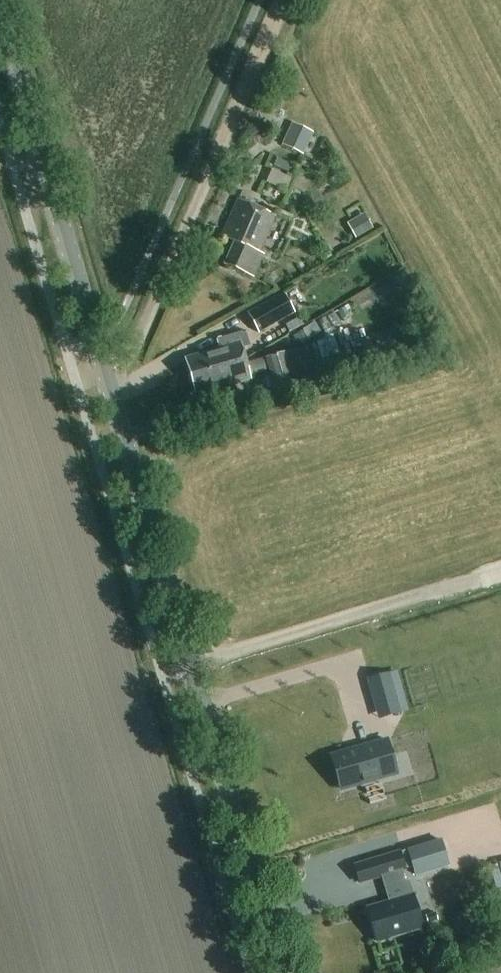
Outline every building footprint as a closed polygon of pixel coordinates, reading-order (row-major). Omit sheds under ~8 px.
[(284,147),(303,156),(314,134),(295,124),(284,147)] [(283,155),(279,165),(296,172),(300,162),(283,155)] [(277,167),(273,181),(294,187),(298,173),(277,167)] [(233,244),(226,262),(251,273),(260,252),(256,251),(272,216),(235,200),(218,237),(233,244)] [(364,234),(373,229),(370,223),(361,229),(364,234)] [(245,312),(256,332),(293,312),(282,292),(245,312)] [(354,304),(320,316),(328,337),(317,341),(324,361),(369,344),(354,304)] [(299,318),(285,326),(289,333),(303,326),(299,318)] [(183,359),(188,375),(243,357),(240,347),(248,345),(243,330),(215,338),(217,347),(201,351),(202,353),(183,359)] [(302,330),(292,337),(298,347),(309,341),(302,330)] [(264,357),(273,389),(296,382),(287,350),(264,357)] [(243,357),(188,375),(192,389),(211,384),(211,386),(226,382),(227,385),(249,378),(243,357)] [(375,704),(395,698),(388,675),(369,680),(375,704)] [(387,737),(333,752),(343,787),(365,781),(380,776),(397,771),(387,737)] [(400,853),(405,870),(413,867),(416,876),(448,866),(441,841),(400,853)] [(500,872),(500,846),(491,848),(498,873),(500,872)] [(359,883),(383,876),(401,871),(405,870),(400,853),(354,867),(359,883)] [(391,902),(366,910),(375,942),(422,928),(412,896),(410,889),(405,891),(399,873),(402,872),(401,871),(383,876),(391,902)] [(425,916),(428,925),(439,922),(436,912),(425,916)] [(431,935),(414,941),(420,958),(437,952),(431,935)]
